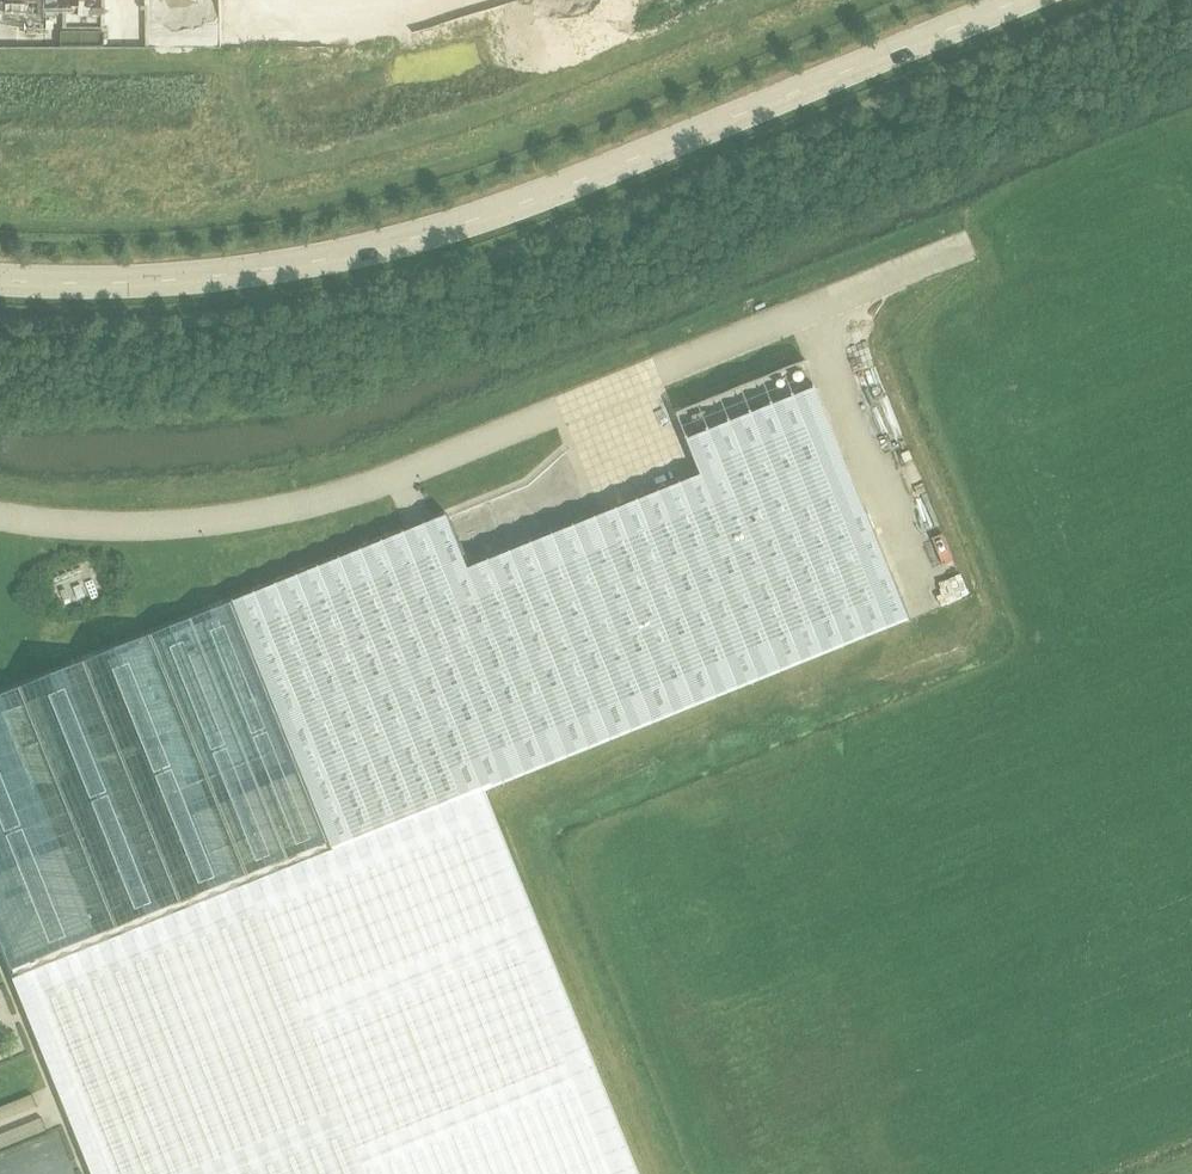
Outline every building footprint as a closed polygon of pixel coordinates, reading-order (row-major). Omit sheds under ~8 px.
[(0,697),(0,941),(15,979),(94,1173),(639,1173),(484,790),(912,620),(868,511),(847,520),(833,484),(790,501),(754,413),(687,440),(702,475),(468,570),(458,542),(448,516),(0,697)]
